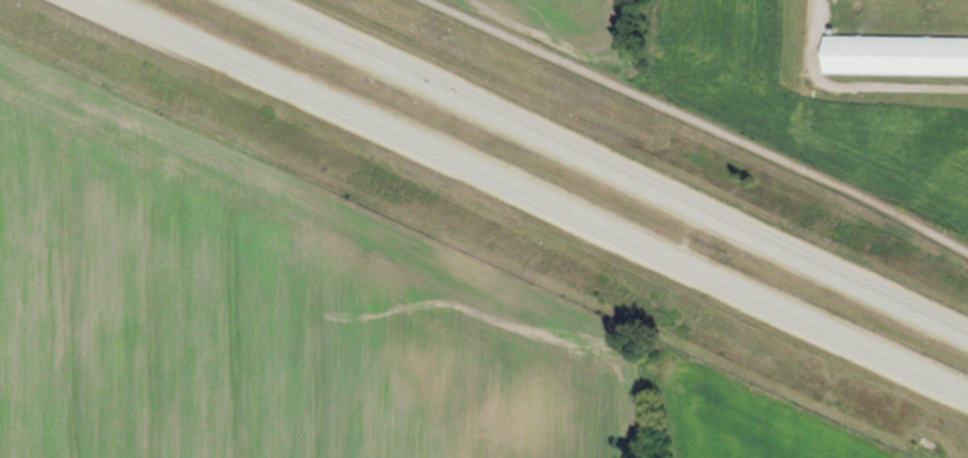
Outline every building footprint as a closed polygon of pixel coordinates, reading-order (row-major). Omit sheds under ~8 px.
[(825,73),(967,74),(967,38),(825,37),(825,73)]
